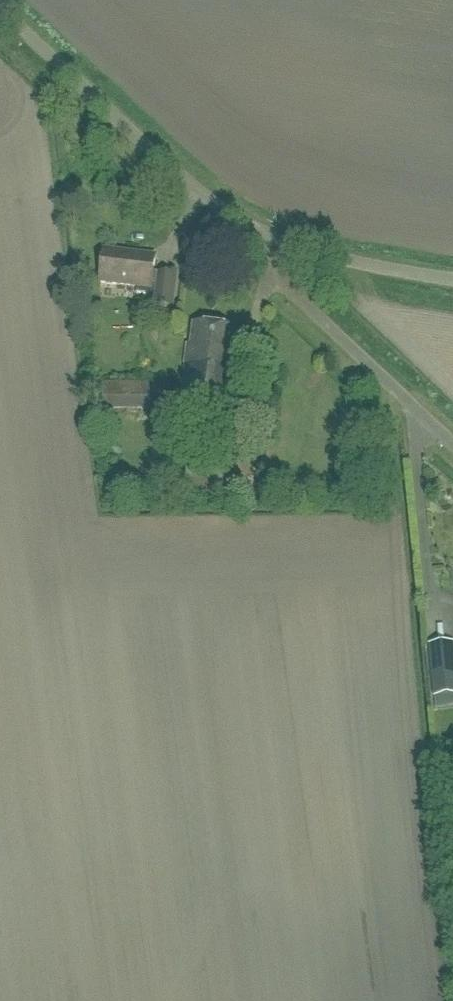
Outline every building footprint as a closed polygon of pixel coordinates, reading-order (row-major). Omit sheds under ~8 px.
[(159,277),(154,277),(156,258),(104,252),(101,284),(139,289),(138,295),(156,297),(155,307),(172,309),(176,277),(159,275),(159,277)] [(234,360),(238,331),(194,326),(192,347),(188,346),(181,400),(232,406),(238,360),(234,360)] [(105,409),(152,409),(153,395),(167,394),(168,382),(104,383),(105,409)] [(272,392),(258,390),(256,407),(270,409),(272,392)] [(428,558),(429,581),(439,581),(438,558),(428,558)] [(429,647),(434,698),(435,698),(436,711),(452,710),(452,644),(429,647)]
